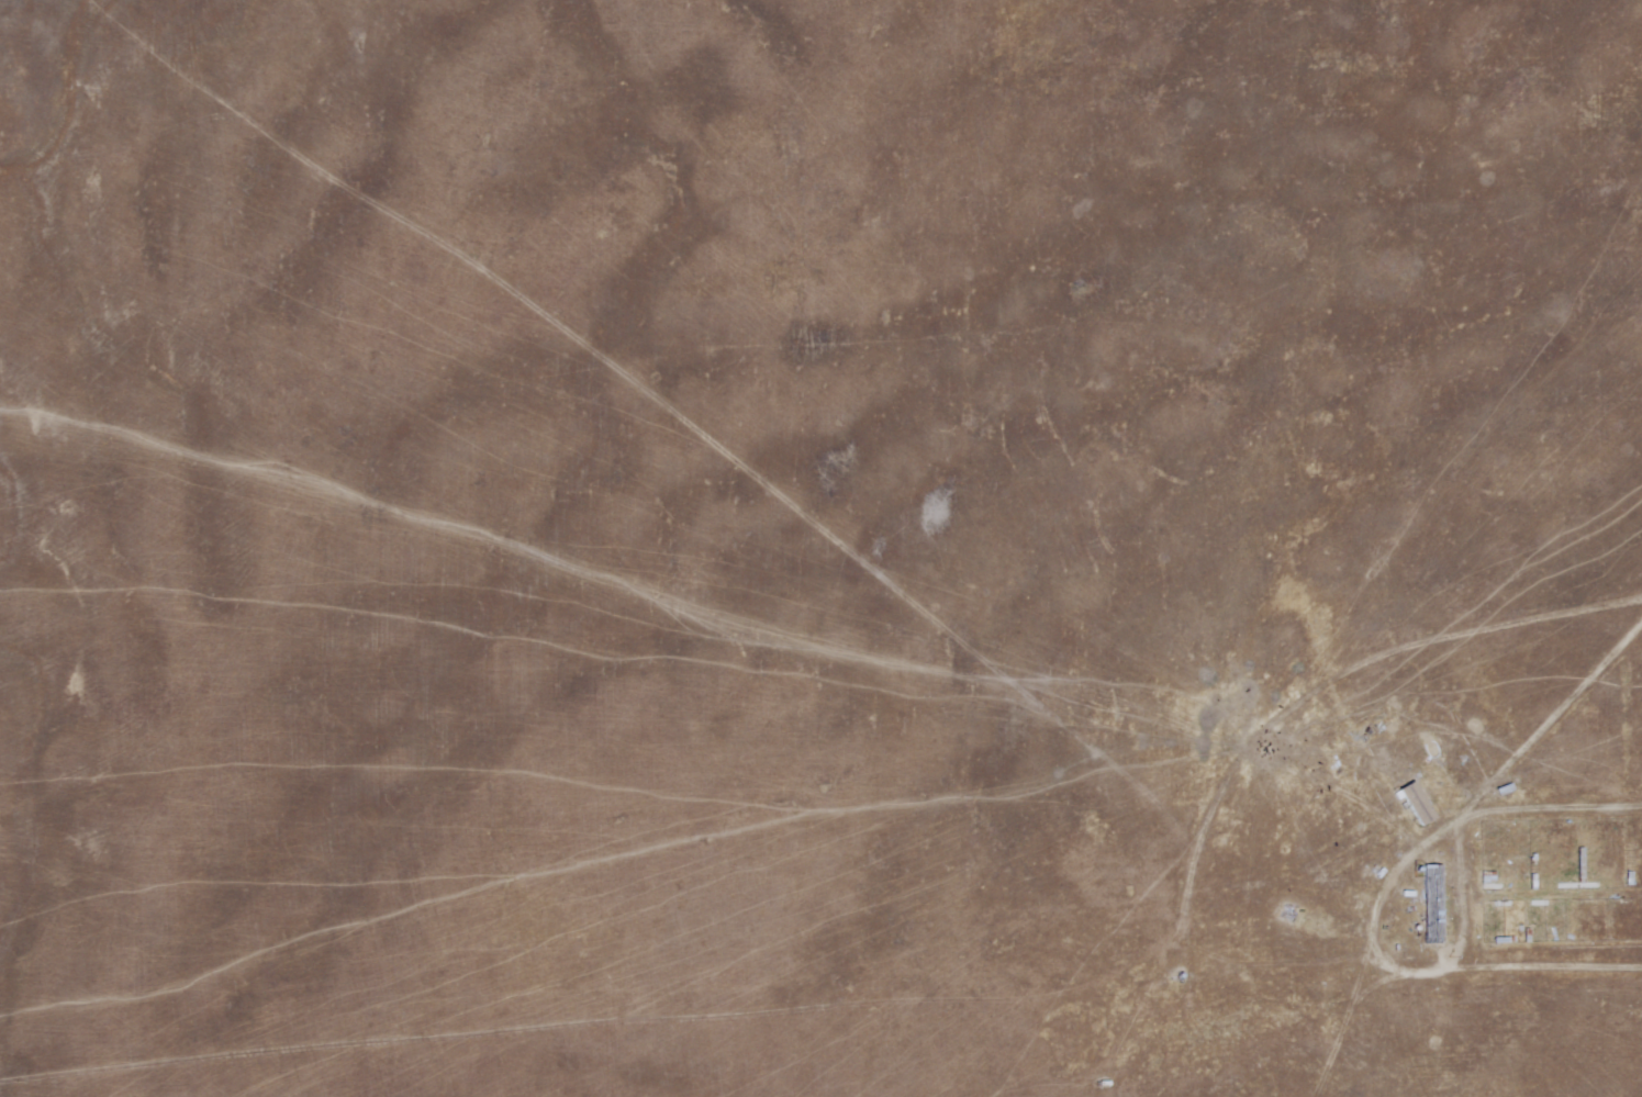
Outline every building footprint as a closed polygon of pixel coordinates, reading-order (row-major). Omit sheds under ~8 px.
[(1400,791),(1415,782),(1438,819),(1423,827),(1400,791)] [(1426,865),(1444,865),(1444,945),(1426,945),(1426,865)]
